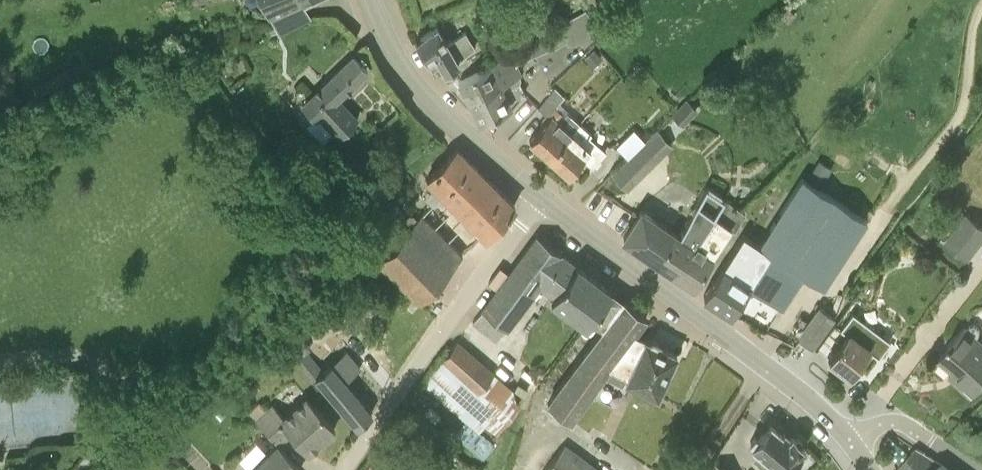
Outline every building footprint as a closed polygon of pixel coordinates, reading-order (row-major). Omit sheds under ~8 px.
[(267,13),(268,15),(299,0),(260,0),(267,13)] [(311,16),(303,0),(299,0),(268,15),(278,33),(311,16)] [(557,25),(558,27),(564,40),(565,42),(566,41),(568,45),(570,45),(572,45),(574,45),(576,44),(578,44),(579,43),(581,42),(583,41),(584,40),(586,39),(587,37),(588,36),(590,34),(590,32),(591,31),(592,29),(592,26),(592,20),(585,10),(557,25)] [(436,27),(416,40),(432,65),(439,60),(444,68),(476,48),(465,32),(446,43),(436,27)] [(550,47),(564,40),(558,27),(544,35),(550,47)] [(480,67),(480,66),(462,76),(458,78),(467,96),(483,87),(486,92),(503,82),(507,89),(519,83),(520,77),(519,73),(522,72),(518,64),(550,47),(544,35),(480,67)] [(592,66),(601,58),(594,49),(585,57),(592,66)] [(480,66),(474,55),(456,64),(462,76),(480,66)] [(354,56),(302,105),(313,117),(305,124),(323,143),(332,133),(336,137),(356,117),(338,98),(366,68),(354,56)] [(467,96),(479,120),(511,102),(512,97),(523,91),(519,83),(507,89),(503,82),(486,92),(483,87),(467,96)] [(529,140),(548,157),(573,129),(579,123),(566,112),(564,114),(554,106),(556,105),(564,96),(555,87),(536,108),(544,116),(540,121),(543,124),(529,140)] [(685,125),(699,109),(688,99),(673,113),(685,125)] [(681,134),(675,128),(667,120),(660,127),(612,172),(627,189),(681,134)] [(591,133),(579,123),(573,129),(548,157),(568,174),(582,158),(592,166),(606,151),(589,136),(591,133)] [(644,140),(643,139),(634,129),(616,146),(627,157),(644,140)] [(423,197),(431,205),(423,214),(436,227),(485,176),(456,148),(426,180),(433,187),(423,197)] [(831,168),(818,160),(806,178),(819,187),(831,168)] [(461,253),(481,233),(486,237),(514,204),(485,176),(436,227),(461,253)] [(801,176),(758,243),(743,233),(703,295),(731,313),(749,286),(783,308),(805,274),(823,285),(866,218),(801,176)] [(641,210),(624,236),(623,237),(675,271),(723,197),(706,186),(678,234),(641,210)] [(730,225),(734,228),(745,212),(723,197),(675,271),(692,282),(715,248),(730,225)] [(945,241),(968,258),(981,240),(981,224),(968,212),(945,241)] [(420,299),(437,281),(462,254),(461,253),(436,227),(423,214),(409,228),(400,220),(370,252),(374,256),(389,270),(420,299)] [(617,294),(538,236),(473,321),(496,338),(540,282),(557,296),(555,300),(585,323),(588,318),(594,323),(617,294)] [(389,270),(374,256),(363,270),(380,283),(389,270)] [(634,333),(646,316),(626,301),(551,401),(591,432),(626,387),(604,376),(612,365),(644,380),(642,387),(657,395),(662,383),(661,380),(668,364),(672,363),(677,353),(660,345),(659,341),(652,338),(648,339),(634,333)] [(828,357),(850,374),(870,348),(879,355),(890,341),(880,334),(882,332),(854,311),(842,326),(847,331),(828,357)] [(967,326),(966,324),(948,343),(950,345),(940,356),(960,375),(955,379),(972,396),(981,385),(981,339),(978,335),(980,333),(980,327),(975,322),(970,323),(967,326)] [(808,327),(799,338),(811,346),(811,345),(819,335),(808,327)] [(426,377),(497,434),(520,404),(515,400),(525,395),(521,384),(512,388),(457,341),(426,377)] [(357,426),(372,413),(329,366),(315,378),(357,426)] [(292,434),(307,452),(335,428),(309,396),(284,417),(272,404),(267,409),(261,402),(249,412),(256,420),(255,420),(277,444),(278,443),(280,445),(292,434)] [(770,423),(759,436),(756,434),(752,439),(755,441),(751,446),(758,452),(752,458),(766,469),(771,464),(778,469),(785,469),(804,447),(802,445),(802,440),(799,437),(794,438),(791,436),(790,437),(784,432),(782,434),(780,431),(770,423)] [(277,444),(250,469),(299,469),(300,469),(280,445),(278,443),(277,444)] [(569,445),(548,469),(599,469),(569,445)] [(917,447),(899,465),(901,469),(953,469),(917,447)] [(709,469),(728,469),(714,461),(709,469)]
